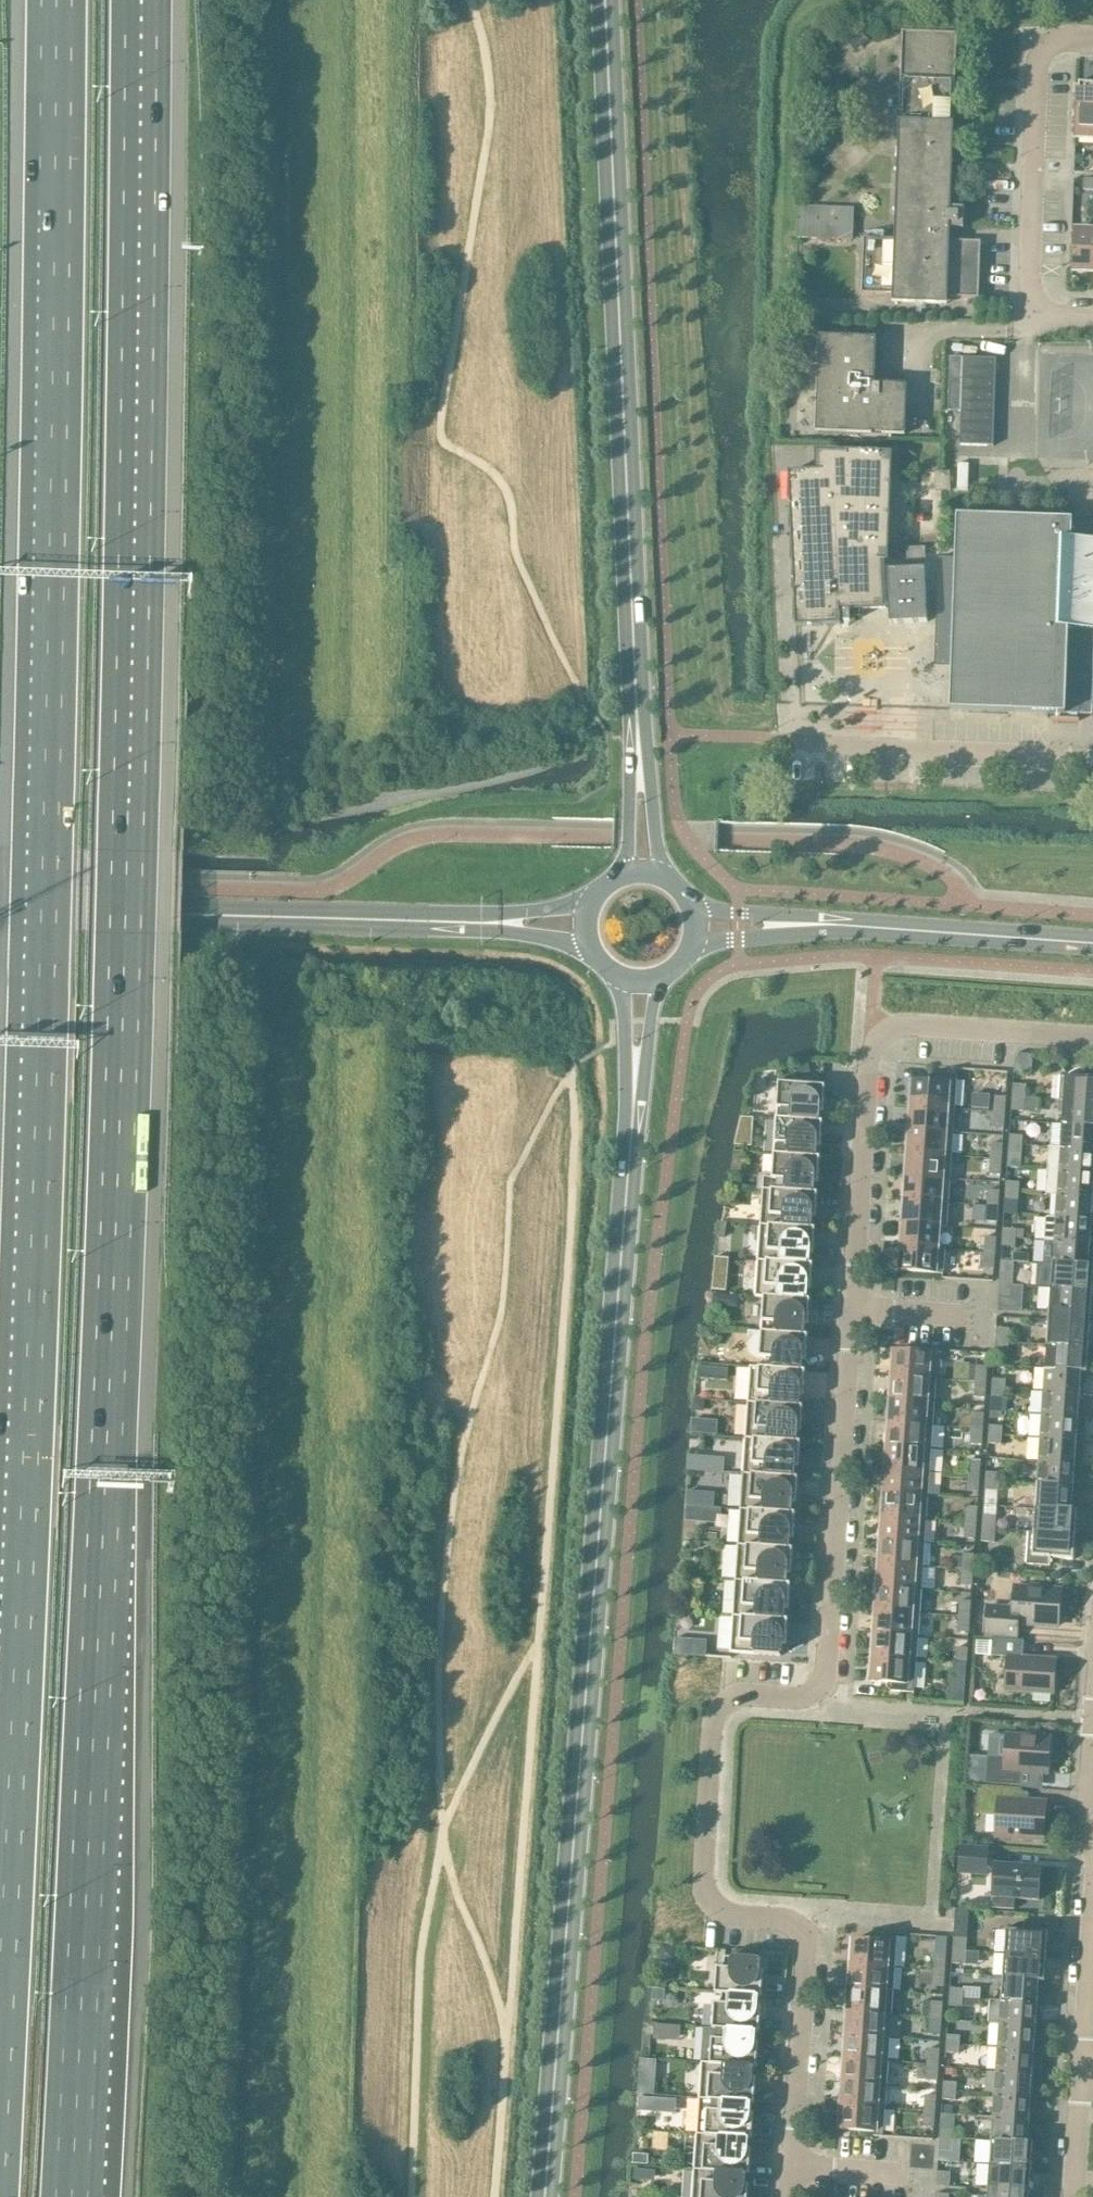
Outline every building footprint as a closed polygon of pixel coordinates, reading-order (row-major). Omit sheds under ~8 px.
[(1092,93),(1092,88),(1092,82),(1079,82),(1077,138),(1092,139),(1092,93)] [(1084,179),(1083,190),(1092,190),(1092,180),(1084,179)] [(1091,272),(1092,231),(1074,231),(1073,272),(1091,272)] [(876,339),(820,337),(816,432),(872,434),(872,433),(882,433),(882,435),(905,436),(906,403),(907,386),(874,384),(876,339)] [(950,357),(948,409),(961,410),(960,445),(993,446),(996,359),(963,358),(950,357)] [(890,532),(892,453),(848,451),(848,453),(827,453),(828,470),(789,472),(796,627),(841,625),(840,611),(849,610),(849,616),(864,616),(864,609),(885,608),(883,562),(889,562),(890,532)] [(936,491),(950,490),(949,472),(935,473),(936,491)] [(1073,520),(1073,521),(957,516),(956,559),(939,559),(935,667),(952,668),(950,710),(1092,715),(1092,695),(1092,521),(1073,520)] [(907,563),(926,562),(925,548),(906,548),(907,563)] [(809,1062),(796,1064),(798,1074),(810,1072),(809,1062)] [(1092,1103),(1092,1078),(1084,1077),(1085,1070),(1083,1069),(1080,1070),(1076,1071),(1073,1072),(1070,1074),(1067,1077),(1060,1076),(1059,1100),(1064,1101),(1092,1103)] [(911,1106),(955,1109),(957,1077),(942,1076),(934,1076),(930,1079),(930,1083),(913,1082),(911,1106)] [(776,1119),(823,1122),(818,1121),(819,1112),(823,1112),(825,1086),(779,1083),(776,1119)] [(1012,1097),(1025,1098),(1026,1085),(1013,1084),(1012,1097)] [(994,1112),(1004,1113),(1006,1097),(995,1096),(994,1112)] [(1025,1111),(1025,1098),(1012,1097),(1011,1110),(1025,1111)] [(1064,1101),(1062,1124),(1092,1126),(1092,1103),(1064,1101)] [(953,1133),(955,1109),(911,1106),(910,1130),(953,1133)] [(1003,1128),(1004,1113),(994,1112),(993,1128),(1003,1128)] [(821,1147),(823,1122),(776,1119),(774,1155),(820,1158),(820,1157),(815,1157),(816,1147),(821,1147)] [(1062,1124),(1061,1148),(1092,1150),(1092,1126),(1062,1124)] [(952,1156),(953,1133),(910,1130),(908,1153),(952,1156)] [(1009,1144),(1022,1145),(1023,1136),(1009,1135),(1009,1144)] [(990,1159),(1001,1160),(1002,1144),(991,1143),(990,1159)] [(1022,1154),(1022,1145),(1009,1144),(1008,1153),(1022,1154)] [(1061,1148),(1050,1147),(1048,1170),(1092,1173),(1092,1150),(1061,1148)] [(950,1180),(952,1156),(908,1153),(906,1177),(950,1180)] [(818,1183),(820,1158),(774,1155),(772,1175),(763,1175),(760,1176),(759,1179),(758,1189),(762,1189),(762,1190),(818,1193),(813,1192),(814,1183),(818,1183)] [(1000,1175),(1001,1160),(990,1159),(989,1174),(1000,1175)] [(1048,1170),(1046,1193),(1057,1194),(1092,1197),(1092,1173),(1048,1170)] [(948,1203),(950,1180),(906,1177),(905,1200),(948,1203)] [(1005,1191),(1019,1192),(1020,1183),(1006,1182),(1005,1191)] [(816,1218),(818,1193),(762,1190),(760,1225),(815,1229),(815,1228),(810,1228),(811,1218),(816,1218)] [(987,1206),(998,1207),(999,1191),(988,1190),(987,1206)] [(1018,1200),(1019,1192),(1005,1191),(1005,1200),(1018,1200)] [(1057,1194),(1056,1218),(1092,1221),(1092,1197),(1057,1194)] [(947,1226),(948,1203),(905,1200),(903,1223),(947,1226)] [(997,1222),(998,1207),(987,1206),(986,1221),(997,1222)] [(1056,1218),(1047,1217),(1045,1241),(1090,1244),(1092,1222),(1092,1221),(1056,1218)] [(947,1227),(947,1226),(903,1223),(901,1247),(945,1250),(945,1248),(937,1248),(939,1227),(947,1227)] [(813,1254),(815,1229),(760,1225),(757,1261),(813,1265),(813,1264),(808,1263),(809,1254),(813,1254)] [(1002,1238),(1016,1239),(1016,1229),(1003,1228),(1002,1238)] [(984,1253),(995,1253),(996,1238),(985,1237),(984,1253)] [(1015,1247),(1016,1239),(1002,1238),(1002,1246),(1015,1247)] [(1090,1244),(1045,1241),(1044,1264),(1052,1265),(1092,1268),(1092,1266),(1089,1266),(1090,1244)] [(943,1274),(945,1250),(901,1247),(900,1271),(943,1274)] [(994,1269),(995,1253),(984,1253),(983,1268),(994,1269)] [(811,1290),(813,1265),(757,1261),(755,1296),(810,1300),(810,1299),(805,1299),(806,1289),(811,1290)] [(1000,1271),(999,1285),(1012,1285),(1013,1272),(1014,1263),(1001,1262),(1000,1271)] [(1052,1265),(1051,1288),(1092,1291),(1092,1281),(1092,1268),(1052,1265)] [(727,1281),(712,1280),(711,1290),(726,1292),(727,1281)] [(1011,1298),(1012,1285),(999,1285),(998,1297),(1011,1298)] [(1049,1316),(1090,1319),(1091,1315),(1092,1315),(1092,1314),(1091,1314),(1092,1291),(1051,1288),(1049,1311),(1048,1311),(1048,1312),(1049,1313),(1049,1316)] [(714,1294),(713,1305),(721,1306),(725,1302),(726,1295),(714,1294)] [(808,1325),(810,1300),(755,1296),(755,1297),(764,1298),(761,1332),(808,1336),(808,1335),(803,1335),(804,1325),(808,1325)] [(1047,1345),(1088,1348),(1090,1325),(1091,1325),(1091,1324),(1090,1323),(1090,1319),(1049,1316),(1048,1320),(1047,1320),(1047,1322),(1048,1322),(1047,1345)] [(995,1341),(1008,1342),(1009,1329),(996,1328),(995,1341)] [(806,1361),(808,1336),(761,1332),(759,1357),(766,1358),(765,1368),(750,1366),(750,1367),(805,1371),(805,1370),(800,1370),(801,1360),(806,1361)] [(1008,1355),(1008,1342),(995,1341),(994,1354),(1008,1355)] [(1087,1370),(1088,1348),(1047,1345),(1045,1368),(1087,1371),(1087,1370)] [(892,1376),(936,1379),(936,1376),(940,1373),(942,1368),(941,1362),(937,1359),(938,1350),(929,1350),(929,1354),(894,1351),(892,1376)] [(699,1366),(698,1378),(707,1378),(708,1367),(699,1366)] [(975,1382),(986,1383),(987,1367),(976,1366),(975,1382)] [(803,1396),(805,1371),(750,1367),(747,1403),(803,1407),(803,1406),(798,1406),(799,1396),(803,1396)] [(1087,1373),(1087,1371),(1045,1368),(1044,1392),(1080,1394),(1081,1372),(1087,1373)] [(934,1402),(936,1379),(892,1376),(891,1399),(934,1402)] [(992,1388),(1005,1389),(1006,1380),(992,1379),(992,1388)] [(984,1398),(986,1383),(975,1382),(974,1397),(984,1398)] [(1005,1397),(1005,1389),(992,1388),(991,1396),(1005,1397)] [(1078,1416),(1080,1394),(1044,1392),(1042,1415),(1083,1418),(1084,1417),(1078,1416)] [(933,1426),(934,1402),(891,1399),(889,1423),(933,1426)] [(694,1400),(693,1411),(698,1411),(703,1406),(704,1401),(694,1400)] [(801,1432),(803,1407),(747,1403),(745,1438),(800,1442),(796,1441),(796,1431),(801,1432)] [(972,1429),(982,1429),(983,1413),(973,1413),(972,1429)] [(1082,1441),(1083,1418),(1042,1415),(1040,1438),(1082,1441)] [(692,1420),(691,1433),(717,1435),(718,1422),(692,1420)] [(931,1449),(933,1426),(889,1423),(887,1446),(931,1449)] [(988,1435),(1002,1436),(1003,1426),(989,1425),(988,1435)] [(981,1445),(982,1429),(972,1429),(971,1444),(981,1445)] [(1001,1444),(1002,1436),(988,1435),(988,1443),(1001,1444)] [(798,1467),(800,1442),(745,1438),(742,1474),(798,1478),(798,1477),(793,1477),(794,1467),(798,1467)] [(1080,1465),(1082,1441),(1040,1438),(1039,1462),(1080,1465)] [(929,1473),(931,1449),(887,1446),(886,1470),(929,1473)] [(968,1475),(979,1476),(980,1460),(969,1459),(968,1475)] [(1080,1466),(1080,1465),(1039,1462),(1037,1485),(1073,1488),(1075,1466),(1080,1466)] [(928,1496),(929,1473),(886,1470),(884,1493),(928,1496)] [(985,1482),(999,1483),(999,1473),(986,1472),(985,1482)] [(796,1503),(798,1478),(742,1474),(740,1510),(795,1513),(790,1512),(791,1502),(796,1503)] [(978,1491),(979,1476),(968,1475),(967,1491),(978,1491)] [(998,1491),(999,1483),(985,1482),(985,1490),(998,1491)] [(1072,1510),(1073,1488),(1037,1485),(1035,1509),(1077,1512),(1078,1510),(1072,1510)] [(688,1492),(687,1505),(713,1507),(714,1494),(688,1492)] [(926,1520),(928,1496),(884,1493),(883,1517),(926,1520)] [(687,1506),(686,1521),(702,1522),(702,1507),(687,1506)] [(965,1522),(976,1523),(977,1507),(966,1507),(965,1522)] [(1077,1513),(1077,1512),(1035,1509),(1034,1532),(1075,1535),(1077,1513)] [(794,1538),(795,1513),(740,1510),(737,1545),(793,1549),(793,1548),(788,1548),(789,1538),(794,1538)] [(982,1529),(995,1529),(996,1516),(983,1515),(982,1529)] [(924,1543),(926,1520),(883,1517),(881,1541),(924,1543)] [(975,1539),(976,1523),(965,1522),(964,1538),(975,1539)] [(994,1542),(995,1529),(982,1529),(981,1541),(994,1542)] [(1075,1535),(1034,1532),(1029,1532),(1026,1564),(1050,1566),(1051,1558),(1074,1560),(1075,1535)] [(924,1545),(924,1543),(881,1541),(879,1564),(923,1567),(923,1566),(915,1566),(917,1544),(924,1545)] [(791,1574),(793,1549),(737,1545),(735,1581),(790,1584),(786,1583),(786,1574),(791,1574)] [(962,1570),(972,1570),(974,1554),(963,1554),(962,1570)] [(921,1590),(923,1567),(879,1564),(878,1587),(921,1590)] [(971,1586),(972,1570),(962,1570),(961,1585),(971,1586)] [(789,1609),(790,1584),(735,1581),(733,1616),(788,1620),(788,1619),(783,1619),(784,1609),(789,1609)] [(1044,1590),(1042,1585),(1031,1584),(1028,1588),(1015,1588),(1013,1605),(1008,1609),(987,1607),(985,1635),(1017,1637),(1019,1624),(1058,1626),(1061,1591),(1044,1590)] [(920,1614),(921,1590),(878,1587),(876,1611),(920,1614)] [(958,1616),(969,1617),(970,1601),(960,1601),(958,1616)] [(918,1637),(920,1614),(876,1611),(874,1634),(918,1637)] [(786,1645),(788,1620),(733,1616),(730,1653),(754,1654),(780,1656),(781,1645),(786,1645)] [(968,1633),(969,1617),(958,1616),(957,1632),(968,1633)] [(916,1661),(918,1637),(874,1634),(873,1658),(916,1661)] [(701,1637),(692,1645),(701,1654),(710,1646),(701,1637)] [(1022,1657),(1023,1641),(992,1639),(991,1656),(1008,1657),(1006,1691),(1053,1694),(1056,1659),(1022,1657)] [(955,1663),(966,1664),(967,1648),(956,1647),(955,1663)] [(914,1693),(916,1661),(873,1658),(871,1682),(888,1683),(888,1688),(891,1691),(899,1691),(899,1692),(914,1693)] [(965,1679),(966,1664),(955,1663),(954,1679),(965,1679)] [(1048,1772),(1050,1739),(1007,1736),(1005,1758),(988,1757),(986,1783),(1021,1786),(1022,1771),(1048,1772)] [(1012,1800),(1013,1787),(978,1785),(977,1805),(998,1807),(996,1836),(1043,1839),(1046,1803),(1012,1800)] [(986,1875),(988,1848),(961,1846),(959,1873),(986,1875)] [(993,1897),(992,1908),(1014,1909),(1015,1899),(1039,1900),(1041,1868),(995,1865),(993,1897)] [(1004,1954),(1046,1957),(1048,1932),(1025,1930),(1025,1922),(1024,1922),(1020,1922),(1017,1923),(1013,1925),(1010,1927),(1008,1929),(1006,1929),(1004,1954)] [(851,1965),(895,1968),(897,1935),(882,1934),(882,1935),(874,1934),(870,1937),(870,1941),(853,1940),(851,1965)] [(953,1950),(966,1951),(967,1938),(954,1937),(953,1950)] [(661,1948),(660,1960),(668,1961),(673,1958),(673,1949),(661,1948)] [(965,1964),(966,1951),(953,1950),(952,1963),(965,1964)] [(1044,1979),(1046,1957),(1004,1954),(1003,1977),(1045,1980),(1045,1979),(1044,1979)] [(934,1971),(944,1971),(945,1956),(935,1955),(934,1971)] [(715,1992),(762,1996),(763,1971),(759,1970),(759,1959),(733,1957),(724,1956),(723,1968),(717,1967),(715,1992)] [(893,1991),(895,1968),(851,1965),(850,1988),(893,1991)] [(943,1987),(944,1971),(934,1971),(932,1986),(943,1987)] [(1045,1981),(1045,1980),(1003,1977),(1001,2001),(1037,2003),(1039,1981),(1045,1981)] [(891,2014),(893,1991),(850,1988),(848,2011),(891,2014)] [(949,1997),(963,1998),(963,1989),(950,1988),(949,1997)] [(655,1989),(654,2000),(665,2000),(666,1990),(655,1989)] [(762,1996),(715,1992),(715,1993),(721,1994),(721,2003),(714,2003),(712,2028),(759,2031),(761,2006),(756,2006),(757,1996),(762,1996)] [(962,2007),(963,1998),(949,1997),(949,2006),(962,2007)] [(991,2000),(989,2023),(1000,2024),(1041,2027),(1041,2025),(1036,2025),(1037,2003),(1001,2001),(991,2000)] [(924,2001),(923,2017),(930,2017),(941,2018),(942,2002),(931,2001),(924,2001)] [(890,2038),(891,2014),(848,2011),(846,2035),(890,2038)] [(940,2034),(941,2018),(930,2017),(929,2033),(940,2034)] [(1039,2050),(1041,2027),(1000,2024),(998,2047),(1039,2050)] [(701,2062),(701,2063),(757,2067),(757,2054),(758,2042),(754,2041),(754,2032),(759,2032),(759,2031),(712,2028),(704,2027),(701,2062)] [(888,2061),(890,2038),(846,2035),(845,2058),(888,2061)] [(946,2044),(959,2045),(960,2036),(947,2035),(946,2044)] [(959,2053),(959,2045),(946,2044),(945,2052),(959,2053)] [(1038,2074),(1039,2050),(998,2047),(996,2071),(1038,2074)] [(927,2064),(938,2065),(939,2049),(928,2048),(927,2064)] [(887,2085),(888,2061),(845,2058),(843,2082),(887,2085)] [(757,2068),(757,2067),(701,2063),(699,2098),(754,2102),(756,2077),(751,2077),(752,2067),(757,2068)] [(937,2080),(938,2065),(927,2064),(926,2080),(937,2080)] [(1036,2097),(1038,2074),(996,2071),(995,2094),(1036,2097)] [(885,2108),(887,2085),(843,2082),(841,2105),(885,2108)] [(943,2091),(956,2091),(957,2082),(943,2082),(943,2091)] [(956,2100),(956,2091),(943,2091),(942,2099),(956,2100)] [(1036,2098),(1036,2097),(995,2094),(993,2118),(1029,2120),(1031,2098),(1036,2098)] [(924,2111),(935,2112),(936,2096),(925,2095),(924,2111)] [(648,2097),(648,2106),(661,2107),(662,2098),(648,2097)] [(754,2103),(754,2102),(699,2098),(696,2134),(752,2138),(753,2113),(749,2112),(749,2103),(754,2103)] [(883,2137),(885,2108),(841,2105),(840,2129),(874,2132),(874,2136),(883,2137)] [(933,2127),(935,2112),(924,2111),(923,2126),(933,2127)] [(1028,2142),(1029,2120),(993,2118),(991,2141),(1033,2144),(1033,2142),(1028,2142)] [(939,2137),(953,2138),(954,2129),(940,2128),(939,2137)] [(752,2139),(752,2138),(696,2134),(694,2169),(749,2173),(751,2148),(746,2148),(747,2138),(752,2139)] [(952,2151),(953,2138),(939,2137),(939,2151),(952,2151)] [(1033,2145),(1033,2144),(991,2141),(990,2164),(1031,2167),(1033,2145)] [(634,2154),(633,2164),(647,2164),(647,2155),(634,2154)] [(988,2193),(1029,2196),(1029,2192),(1031,2192),(1031,2190),(1030,2190),(1031,2167),(990,2164),(988,2187),(987,2187),(987,2189),(988,2189),(988,2193)] [(634,2169),(633,2180),(640,2181),(645,2176),(645,2169),(634,2169)] [(749,2173),(694,2169),(692,2196),(748,2196),(748,2184),(744,2184),(744,2174),(749,2174),(749,2173)] [(950,2186),(950,2173),(937,2171),(936,2185),(950,2186)]
